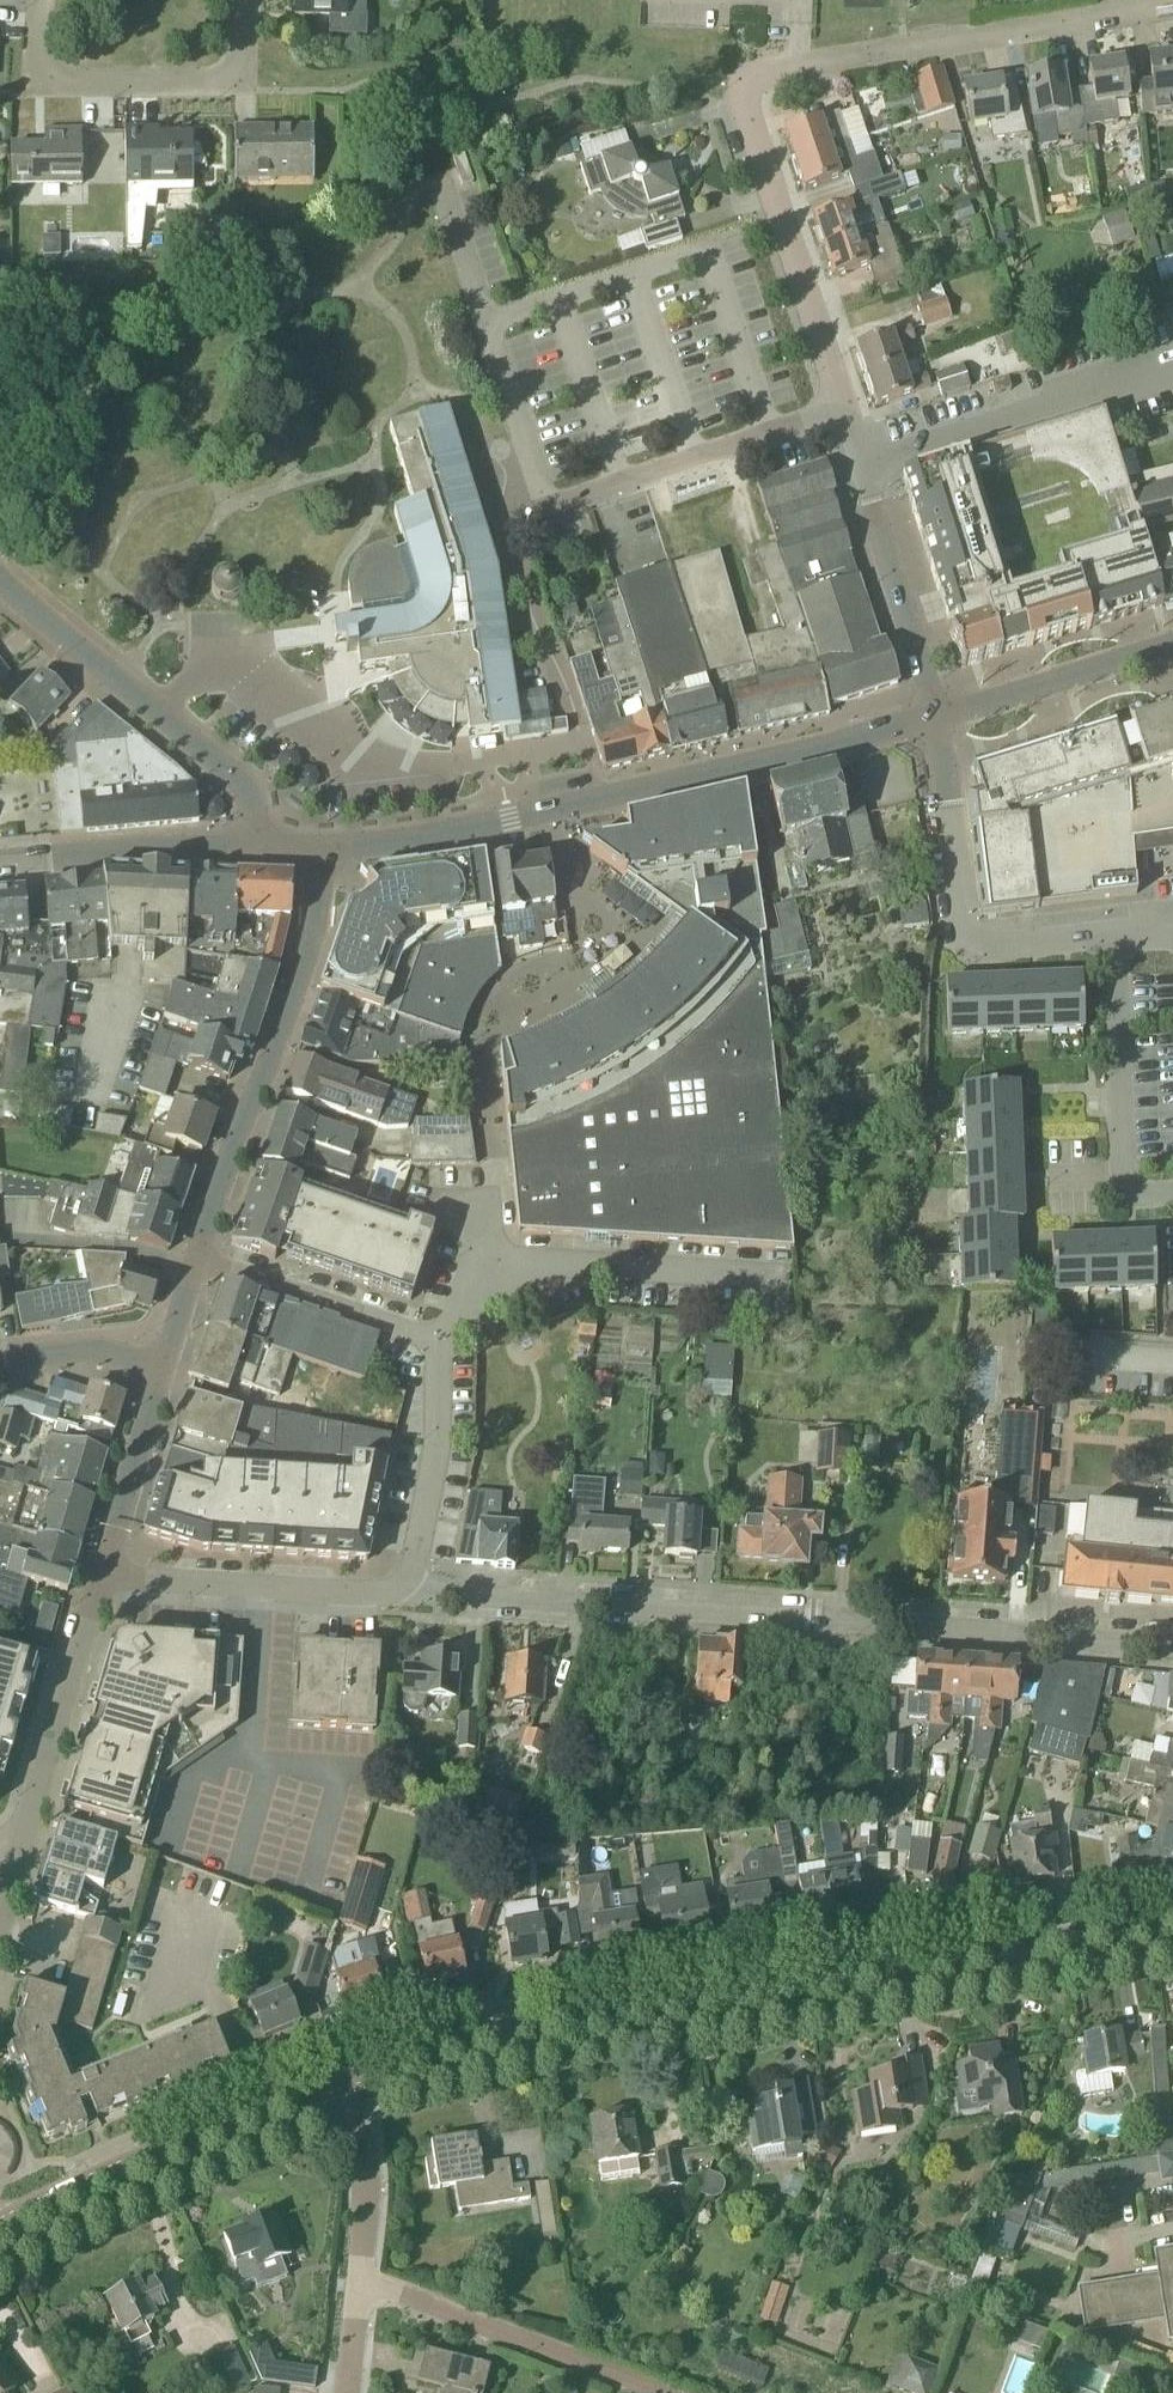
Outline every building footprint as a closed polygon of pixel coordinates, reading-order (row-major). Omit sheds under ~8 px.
[(296,15),(347,16),(347,13),(347,0),(296,0),(296,15)] [(1172,113),(1172,108),(1172,104),(1172,55),(1150,58),(1152,84),(1139,86),(1142,116),(1172,113)] [(1129,99),(1123,61),(1090,67),(1094,95),(1081,98),(1080,90),(1079,90),(1085,128),(1118,122),(1115,101),(1129,99)] [(928,113),(928,114),(952,107),(941,68),(916,76),(924,102),(914,105),(917,116),(928,113)] [(1067,101),(1062,72),(1029,77),(1031,89),(1029,89),(1033,119),(1053,115),(1057,138),(1086,133),(1085,128),(1079,90),(1078,90),(1080,99),(1067,101)] [(993,83),(992,79),(991,79),(991,83),(965,87),(970,125),(988,122),(991,141),(1027,136),(1020,104),(1004,106),(1000,82),(993,83)] [(848,142),(840,115),(839,113),(785,131),(795,160),(848,142)] [(122,114),(111,114),(112,128),(123,128),(122,114)] [(314,181),(313,126),(312,126),(312,128),(273,128),(273,139),(236,139),(236,127),(234,127),(235,182),(314,181)] [(159,137),(159,130),(158,130),(158,137),(143,137),(143,130),(125,130),(127,249),(141,248),(146,210),(155,211),(158,193),(157,185),(193,185),(193,168),(207,168),(200,144),(199,144),(199,145),(193,145),(193,136),(159,137)] [(11,185),(82,184),(81,131),(44,131),(44,147),(10,147),(11,185)] [(948,136),(948,153),(961,153),(961,136),(948,136)] [(855,159),(848,142),(795,160),(805,190),(849,175),(853,189),(882,179),(874,153),(855,159)] [(649,174),(636,168),(630,149),(580,165),(590,195),(606,190),(610,197),(616,204),(620,208),(627,211),(632,213),(641,213),(649,212),(654,227),(640,231),(647,250),(681,238),(675,222),(685,218),(668,168),(649,174)] [(453,159),(459,177),(462,186),(473,182),(470,173),(464,155),(453,159)] [(824,248),(860,236),(854,218),(872,212),(868,199),(887,193),(882,179),(853,189),(858,203),(814,218),(824,248)] [(1167,199),(1164,185),(1146,188),(1149,205),(1167,201),(1167,199)] [(1128,209),(1149,205),(1146,188),(1125,192),(1128,209)] [(969,201),(955,206),(960,220),(974,215),(969,201)] [(1124,212),(1112,216),(1122,243),(1134,239),(1124,212)] [(906,280),(893,242),(865,252),(860,236),(824,248),(834,278),(868,266),(876,290),(906,280)] [(1155,260),(1161,280),(1172,277),(1172,254),(1155,260)] [(925,328),(952,318),(944,296),(917,306),(925,328)] [(857,346),(866,376),(902,364),(897,346),(915,340),(911,328),(857,346)] [(908,382),(902,364),(866,376),(876,406),(931,388),(927,376),(908,382)] [(942,397),(970,387),(963,366),(935,376),(942,397)] [(995,395),(1011,390),(1008,378),(992,384),(995,395)] [(451,725),(468,724),(470,736),(501,732),(500,725),(518,723),(518,724),(520,724),(498,571),(472,488),(466,490),(461,471),(466,470),(448,410),(389,428),(413,506),(394,512),(405,550),(397,552),(395,543),(375,549),(366,553),(358,560),(352,569),(349,579),(348,589),(351,611),(362,610),(363,618),(353,620),(355,640),(345,641),(347,652),(357,651),(360,671),(390,666),(394,680),(402,697),(416,711),(433,720),(451,725)] [(1132,501),(1116,457),(1103,414),(902,477),(905,487),(911,506),(920,536),(929,566),(930,566),(939,595),(938,595),(944,614),(945,614),(948,624),(954,622),(957,632),(954,633),(951,634),(962,668),(965,667),(979,663),(982,662),(996,657),(996,658),(1001,656),(1001,655),(1028,647),(1028,648),(1028,647),(1028,648),(1033,647),(1032,646),(1043,643),(1043,644),(1047,642),(1057,639),(1061,638),(1061,637),(1071,634),(1072,635),(1076,633),(1086,630),(1090,629),(1090,628),(1110,622),(1111,622),(1114,621),(1124,618),(1127,617),(1137,614),(1140,613),(1163,606),(1132,501)] [(1146,496),(1141,477),(1140,477),(1133,452),(1116,457),(1132,501),(1163,606),(1163,608),(1172,605),(1172,489),(1146,496)] [(853,580),(845,554),(850,553),(830,493),(834,491),(825,463),(757,485),(777,545),(787,574),(796,601),(798,600),(833,705),(898,684),(884,642),(880,643),(858,579),(853,580)] [(804,624),(787,579),(785,575),(787,574),(777,545),(756,552),(758,557),(767,584),(768,585),(784,631),(744,640),(719,553),(671,567),(709,677),(711,676),(718,703),(716,704),(728,738),(829,714),(819,670),(804,624)] [(621,602),(620,602),(670,753),(728,738),(716,704),(669,565),(615,584),(621,602)] [(584,708),(594,736),(604,771),(643,761),(670,753),(620,602),(610,605),(622,647),(603,653),(611,681),(599,684),(590,657),(570,663),(584,708)] [(9,675),(0,662),(0,682),(9,675)] [(10,705),(38,731),(70,697),(42,670),(10,705)] [(176,768),(166,761),(131,732),(96,704),(52,746),(61,835),(83,833),(84,834),(86,833),(199,822),(195,787),(176,768)] [(1172,836),(1172,704),(1112,723),(1129,778),(1133,842),(1172,836)] [(551,735),(568,732),(566,720),(549,722),(551,735)] [(981,915),(1021,910),(1038,908),(1038,907),(1136,895),(1133,842),(1129,778),(1112,723),(972,767),(980,795),(967,799),(981,915)] [(837,786),(833,768),(769,784),(781,835),(782,836),(814,829),(815,830),(820,829),(819,827),(844,821),(844,820),(864,816),(855,778),(853,778),(854,782),(837,786)] [(518,1233),(791,1250),(793,1250),(775,1085),(788,1083),(780,1036),(770,1037),(764,981),(811,969),(809,962),(763,973),(762,965),(806,954),(806,952),(764,959),(751,961),(748,940),(766,936),(745,791),(742,792),(742,795),(712,802),(711,799),(708,800),(708,802),(678,810),(678,807),(674,807),(675,811),(645,817),(644,814),(641,815),(642,824),(626,826),(628,838),(600,842),(600,843),(595,851),(592,849),(590,851),(626,877),(626,876),(636,883),(636,884),(638,885),(638,884),(653,895),(652,896),(654,897),(655,897),(670,908),(669,909),(671,910),(672,909),(688,922),(692,925),(671,949),(668,946),(667,948),(670,950),(649,973),(646,970),(645,971),(648,974),(623,995),(621,991),(619,992),(623,996),(597,1014),(594,1010),(593,1011),(595,1015),(568,1031),(566,1027),(565,1028),(567,1031),(538,1045),(537,1041),(535,1042),(537,1045),(507,1056),(506,1052),(500,1052),(518,1233)] [(874,856),(864,816),(844,820),(844,821),(819,827),(820,829),(815,830),(814,829),(782,836),(781,835),(779,835),(779,836),(780,836),(780,838),(784,837),(790,866),(785,867),(791,893),(807,889),(804,873),(874,856)] [(501,972),(485,865),(484,859),(481,859),(482,862),(451,867),(451,863),(447,864),(448,867),(417,872),(416,868),(379,874),(379,875),(366,886),(375,897),(359,909),(358,908),(356,909),(357,910),(345,919),(342,928),(345,929),(335,959),(332,958),(331,961),(334,962),(324,991),(320,990),(319,993),(323,994),(378,1013),(452,1003),(457,1040),(460,1041),(461,1038),(457,1037),(462,1018),(471,1000),(483,984),(497,970),(498,973),(501,972)] [(556,922),(547,859),(517,864),(517,860),(495,863),(506,940),(519,938),(520,949),(542,946),(539,925),(556,922)] [(186,976),(187,956),(188,874),(168,873),(168,870),(143,869),(142,872),(103,870),(104,880),(107,924),(111,950),(143,951),(142,984),(173,985),(173,987),(185,991),(186,976)] [(278,971),(279,964),(245,958),(245,956),(234,955),(237,873),(189,871),(189,874),(188,874),(187,956),(278,971)] [(279,964),(290,920),(292,876),(237,873),(234,955),(245,956),(245,958),(279,964)] [(101,880),(101,877),(86,878),(86,881),(73,882),(80,964),(96,963),(93,925),(107,924),(104,880),(101,880)] [(35,973),(27,1029),(46,1031),(44,1047),(53,1049),(55,1031),(58,1032),(66,981),(65,965),(80,964),(73,882),(44,885),(47,925),(37,925),(35,973)] [(7,1026),(0,1082),(0,1093),(18,1096),(18,1092),(21,1074),(27,1029),(35,973),(37,925),(27,926),(25,891),(20,891),(12,889),(4,888),(0,888),(0,1026),(7,1026)] [(926,900),(898,903),(901,937),(929,934),(926,900)] [(751,961),(764,959),(806,952),(795,903),(774,907),(779,931),(779,932),(768,935),(766,936),(748,940),(751,961)] [(200,1032),(200,1033),(245,1049),(264,992),(268,994),(270,995),(278,971),(187,956),(186,976),(220,982),(214,1001),(185,991),(173,987),(164,1019),(200,1032)] [(1084,1030),(1082,977),(1065,978),(1065,980),(1051,981),(1051,979),(1031,980),(1031,982),(1018,982),(1018,980),(998,981),(998,983),(985,983),(985,981),(964,982),(964,984),(951,985),(951,983),(946,983),(948,1035),(1002,1033),(1002,1028),(1014,1027),(1015,1033),(1036,1032),(1035,1026),(1048,1026),(1048,1031),(1069,1031),(1069,1025),(1081,1024),(1082,1030),(1084,1030)] [(354,1065),(418,1064),(418,1027),(378,1013),(323,994),(311,1030),(307,1029),(301,1047),(353,1065),(354,1065)] [(457,1040),(452,1003),(378,1013),(418,1027),(457,1040)] [(418,1064),(461,1063),(460,1041),(457,1040),(418,1027),(418,1064)] [(245,1049),(200,1033),(196,1046),(158,1033),(138,1091),(160,1098),(164,1099),(165,1099),(176,1064),(188,1068),(188,1069),(226,1081),(227,1079),(230,1080),(236,1062),(240,1064),(245,1049)] [(353,1065),(301,1047),(284,1095),(319,1108),(319,1107),(377,1127),(386,1130),(407,1128),(417,1102),(349,1078),(353,1065)] [(21,1074),(18,1092),(34,1094),(36,1076),(21,1074)] [(1016,1104),(1015,1091),(1017,1091),(1017,1086),(984,1087),(965,1087),(970,1222),(960,1222),(963,1291),(1015,1289),(1015,1272),(1013,1272),(1012,1259),(1014,1259),(1014,1238),(1011,1238),(1011,1225),(1013,1225),(1013,1222),(1022,1221),(1022,1204),(1020,1204),(1019,1191),(1021,1191),(1020,1171),(1018,1171),(1018,1158),(1020,1157),(1019,1137),(1017,1137),(1017,1124),(1019,1124),(1018,1104),(1016,1104)] [(164,1099),(160,1098),(145,1140),(124,1132),(121,1140),(135,1145),(136,1145),(153,1150),(171,1157),(176,1143),(202,1152),(214,1115),(178,1103),(178,1104),(165,1099),(164,1099)] [(43,1126),(70,1130),(73,1112),(47,1107),(43,1126)] [(349,1182),(356,1161),(350,1158),(357,1137),(279,1110),(260,1164),(296,1177),(300,1165),(349,1182)] [(98,1116),(94,1134),(120,1139),(127,1121),(98,1116)] [(413,1131),(413,1140),(471,1133),(469,1119),(445,1122),(414,1125),(413,1131)] [(410,1142),(411,1166),(476,1165),(471,1133),(413,1140),(411,1140),(410,1142)] [(180,1213),(186,1195),(193,1175),(150,1160),(153,1150),(136,1145),(135,1145),(118,1192),(180,1213)] [(411,1301),(432,1240),(431,1240),(434,1230),(258,1169),(232,1245),(275,1260),(280,1245),(289,1248),(286,1258),(411,1301)] [(88,1193),(59,1185),(52,1183),(46,1200),(58,1203),(51,1230),(76,1237),(101,1238),(118,1192),(90,1185),(88,1193)] [(168,1251),(180,1213),(118,1192),(101,1238),(126,1239),(126,1238),(168,1251)] [(1156,1290),(1154,1237),(1136,1238),(1137,1240),(1123,1240),(1123,1238),(1103,1239),(1103,1241),(1090,1242),(1090,1239),(1070,1240),(1070,1242),(1057,1243),(1057,1241),(1052,1241),(1053,1294),(1156,1290)] [(10,1278),(6,1248),(0,1249),(0,1279),(10,1278)] [(160,1278),(124,1269),(126,1256),(81,1253),(87,1285),(53,1289),(54,1291),(17,1298),(23,1329),(61,1322),(93,1315),(130,1308),(133,1306),(135,1303),(151,1308),(160,1278)] [(365,1380),(380,1336),(380,1335),(225,1283),(192,1380),(194,1380),(228,1392),(232,1380),(279,1396),(283,1385),(293,1356),(342,1373),(365,1380)] [(581,1318),(580,1336),(595,1337),(596,1319),(581,1318)] [(731,1398),(733,1363),(728,1362),(706,1361),(702,1396),(731,1398)] [(613,1380),(590,1376),(587,1398),(609,1401),(613,1380)] [(89,1391),(53,1381),(48,1400),(9,1388),(3,1408),(112,1441),(115,1431),(125,1398),(122,1397),(117,1388),(110,1391),(109,1393),(90,1388),(89,1391)] [(276,1416),(277,1414),(275,1414),(242,1409),(241,1411),(188,1396),(189,1395),(186,1394),(185,1398),(187,1398),(182,1415),(181,1415),(181,1416),(177,1432),(176,1432),(176,1433),(176,1434),(175,1438),(225,1452),(229,1438),(274,1451),(276,1416)] [(960,1494),(953,1578),(1005,1582),(1006,1563),(1013,1563),(1015,1545),(1009,1545),(1012,1505),(1028,1506),(1027,1509),(1037,1510),(1044,1412),(1003,1409),(997,1497),(960,1494)] [(34,1422),(1,1413),(0,1417),(0,1448),(15,1452),(18,1441),(28,1443),(34,1422)] [(225,1452),(175,1438),(171,1450),(170,1451),(171,1451),(162,1481),(161,1480),(160,1481),(145,1533),(201,1550),(210,1550),(210,1549),(238,1551),(237,1552),(272,1554),(300,1555),(300,1556),(331,1558),(367,1561),(391,1437),(276,1416),(274,1451),(229,1438),(225,1452)] [(849,1475),(851,1437),(817,1435),(815,1473),(849,1475)] [(64,1443),(48,1438),(37,1475),(16,1469),(12,1486),(32,1492),(50,1498),(53,1488),(94,1499),(107,1455),(64,1442),(64,1443)] [(663,1477),(664,1455),(650,1454),(649,1476),(663,1477)] [(642,1472),(632,1472),(630,1495),(642,1496),(643,1472),(642,1472)] [(739,1532),(738,1558),(763,1560),(763,1562),(781,1563),(781,1566),(805,1568),(807,1538),(818,1539),(819,1523),(796,1521),(798,1480),(770,1478),(767,1519),(745,1517),(744,1532),(739,1532)] [(626,1552),(628,1527),(600,1524),(601,1500),(586,1499),(587,1480),(573,1479),(569,1540),(581,1541),(580,1553),(598,1554),(598,1550),(606,1551),(605,1553),(619,1553),(619,1552),(626,1552)] [(0,1483),(0,1527),(82,1552),(82,1551),(80,1550),(94,1499),(53,1488),(50,1498),(32,1492),(32,1493),(0,1483)] [(514,1569),(517,1526),(500,1525),(502,1495),(470,1492),(456,1563),(494,1566),(494,1568),(514,1569)] [(696,1557),(699,1515),(667,1512),(667,1502),(643,1500),(641,1525),(667,1527),(664,1555),(680,1556),(679,1558),(692,1559),(692,1557),(696,1557)] [(1086,1503),(1083,1538),(1073,1537),(1071,1556),(1067,1555),(1063,1594),(1106,1598),(1106,1600),(1119,1601),(1119,1600),(1172,1605),(1172,1512),(1086,1503)] [(1040,1506),(1038,1531),(1057,1533),(1059,1508),(1040,1506)] [(82,1552),(0,1527),(0,1572),(6,1573),(0,1596),(0,1605),(20,1611),(28,1580),(68,1591),(74,1571),(76,1572),(78,1567),(74,1566),(77,1555),(81,1556),(82,1552)] [(52,1635),(55,1621),(40,1617),(37,1631),(52,1635)] [(91,1816),(86,1831),(99,1835),(98,1836),(117,1841),(142,1848),(162,1779),(238,1727),(244,1642),(192,1638),(190,1637),(190,1638),(174,1637),(175,1636),(172,1636),(172,1637),(131,1634),(130,1641),(124,1640),(119,1644),(117,1650),(111,1648),(99,1688),(98,1690),(99,1690),(95,1705),(94,1704),(93,1706),(94,1707),(92,1712),(95,1713),(92,1724),(89,1724),(87,1728),(86,1730),(87,1730),(83,1745),(82,1745),(81,1747),(82,1747),(78,1760),(84,1762),(81,1773),(75,1771),(71,1785),(70,1785),(70,1787),(71,1787),(66,1802),(65,1801),(65,1803),(66,1804),(64,1808),(91,1816)] [(741,1687),(743,1644),(716,1643),(716,1645),(698,1644),(695,1685),(696,1685),(695,1701),(729,1703),(730,1687),(741,1687)] [(378,1650),(325,1647),(297,1645),(292,1725),(372,1731),(378,1650)] [(31,1663),(0,1653),(0,1762),(2,1755),(11,1758),(18,1736),(9,1734),(16,1710),(25,1713),(32,1691),(23,1688),(31,1663)] [(457,1699),(460,1656),(423,1653),(422,1670),(405,1670),(403,1696),(403,1703),(405,1708),(410,1713),(417,1714),(423,1710),(425,1705),(426,1697),(457,1699)] [(938,1727),(943,1658),(917,1657),(915,1694),(908,1694),(906,1717),(926,1719),(925,1726),(938,1727)] [(963,1720),(967,1660),(943,1658),(938,1727),(949,1728),(950,1728),(951,1719),(963,1720)] [(542,1704),(545,1661),(508,1659),(505,1702),(542,1704)] [(987,1731),(992,1662),(967,1660),(963,1720),(964,1720),(964,1723),(975,1723),(975,1730),(987,1731)] [(1015,1703),(1018,1664),(992,1662),(987,1731),(1000,1731),(1002,1702),(1015,1703)] [(1089,1740),(1100,1695),(1105,1669),(1045,1664),(1039,1690),(1030,1725),(1036,1726),(1088,1740),(1089,1740)] [(474,1748),(475,1715),(462,1715),(460,1748),(474,1748)] [(1079,1767),(1088,1740),(1036,1726),(1028,1753),(1079,1767)] [(530,1731),(527,1730),(521,1748),(539,1754),(545,1736),(530,1731)] [(902,1763),(903,1734),(885,1733),(884,1774),(900,1774),(900,1763),(902,1763)] [(1171,1742),(1167,1757),(1152,1753),(1149,1766),(1172,1772),(1172,1742),(1171,1742)] [(1149,1766),(1130,1762),(1126,1782),(1126,1783),(1154,1790),(1145,1825),(1160,1829),(1172,1832),(1172,1772),(1149,1766)] [(514,1830),(524,1796),(492,1787),(483,1822),(514,1830)] [(1051,1857),(1056,1856),(1049,1810),(1033,1812),(1037,1839),(1012,1843),(1018,1883),(1022,1882),(1024,1886),(1034,1884),(1035,1880),(1054,1877),(1051,1857)] [(790,1848),(789,1836),(787,1823),(775,1825),(779,1850),(790,1848)] [(103,1888),(117,1841),(98,1836),(99,1835),(86,1831),(60,1824),(53,1846),(62,1849),(55,1873),(46,1870),(36,1903),(75,1915),(75,1914),(93,1920),(98,1903),(81,1893),(84,1883),(103,1888)] [(998,1833),(995,1832),(981,1827),(979,1826),(977,1833),(971,1856),(991,1861),(997,1838),(998,1833)] [(1160,1829),(1157,1845),(1136,1848),(1135,1840),(1119,1843),(1122,1866),(1153,1861),(1172,1865),(1172,1832),(1160,1829)] [(489,1885),(504,1889),(520,1842),(491,1832),(485,1850),(498,1854),(489,1885)] [(926,1874),(930,1841),(911,1839),(907,1872),(926,1874)] [(545,1841),(524,1840),(523,1856),(545,1856),(545,1841)] [(940,1842),(933,1878),(936,1896),(939,1896),(956,1893),(953,1878),(960,1846),(940,1842)] [(783,1879),(798,1877),(793,1848),(779,1850),(783,1879)] [(876,1848),(863,1849),(863,1855),(863,1872),(877,1871),(876,1855),(876,1848)] [(733,1929),(772,1923),(767,1889),(770,1886),(784,1883),(783,1879),(779,1850),(764,1853),(767,1876),(727,1883),(729,1895),(728,1896),(733,1929)] [(890,1855),(876,1855),(877,1871),(890,1871),(890,1855)] [(861,1908),(856,1872),(828,1877),(827,1877),(833,1913),(861,1908)] [(366,1931),(381,1886),(353,1877),(339,1923),(366,1931)] [(804,1918),(833,1913),(827,1877),(798,1882),(804,1918)] [(613,1917),(609,1895),(606,1878),(578,1883),(579,1907),(597,1905),(599,1920),(594,1921),(599,1951),(622,1948),(623,1950),(632,1949),(633,1946),(638,1945),(633,1914),(613,1917)] [(663,1903),(659,1878),(640,1881),(643,1894),(648,1925),(662,1923),(665,1940),(709,1933),(703,1902),(700,1887),(675,1891),(677,1901),(663,1903)] [(405,1894),(407,1920),(430,1917),(428,1892),(405,1894)] [(485,1932),(496,1899),(474,1892),(470,1905),(476,1907),(468,1928),(485,1932)] [(254,1919),(269,1924),(274,1909),(258,1905),(254,1919)] [(558,1919),(557,1911),(539,1914),(540,1922),(506,1928),(512,1965),(517,1964),(518,1967),(528,1965),(528,1963),(547,1960),(545,1948),(561,1945),(562,1947),(578,1944),(574,1917),(558,1919)] [(92,2030),(117,1948),(122,1929),(87,1918),(64,1997),(23,1985),(18,2002),(28,2005),(24,2018),(19,2017),(13,2035),(18,2047),(8,2051),(14,2067),(23,2063),(29,2076),(24,2078),(30,2093),(25,2095),(32,2111),(41,2107),(46,2120),(42,2122),(48,2138),(69,2129),(71,2134),(87,2127),(85,2123),(112,2112),(110,2107),(124,2102),(127,2111),(144,2105),(142,2100),(170,2089),(171,2093),(187,2087),(185,2082),(200,2076),(198,2072),(212,2066),(215,2075),(231,2069),(214,2027),(70,2086),(50,2035),(56,2033),(60,2021),(92,2030)] [(433,1926),(431,1920),(413,1924),(427,1983),(464,1975),(452,1921),(433,1926)] [(314,1996),(328,1951),(321,1949),(308,1945),(294,1990),(314,1996)] [(353,1971),(348,1955),(332,1960),(345,2007),(382,1996),(373,1965),(353,1971)] [(263,2038),(299,2024),(286,1993),(251,2007),(263,2038)] [(1150,2029),(1152,2057),(1166,2055),(1165,2028),(1165,2027),(1150,2029)] [(1083,2054),(1086,2072),(1077,2073),(1080,2097),(1113,2092),(1111,2075),(1124,2073),(1125,2078),(1133,2077),(1137,2097),(1154,2094),(1152,2057),(1145,2059),(1140,2034),(1119,2038),(1119,2034),(1085,2039),(1087,2054),(1083,2054)] [(999,2061),(997,2046),(969,2051),(971,2065),(957,2067),(961,2097),(974,2095),(977,2109),(991,2106),(994,2121),(1022,2115),(1013,2058),(999,2061)] [(860,2135),(897,2129),(894,2113),(914,2109),(912,2100),(926,2098),(920,2059),(894,2063),(895,2073),(869,2077),(871,2092),(853,2095),(860,2135)] [(754,2152),(783,2147),(786,2160),(802,2157),(800,2144),(802,2144),(801,2137),(816,2134),(812,2110),(796,2113),(791,2086),(784,2088),(784,2092),(775,2093),(775,2097),(754,2100),(757,2114),(741,2116),(742,2118),(748,2117),(754,2152)] [(602,2182),(640,2176),(637,2158),(638,2158),(630,2112),(592,2119),(602,2182)] [(1137,2162),(1159,2159),(1159,2157),(1157,2129),(1145,2130),(1146,2145),(1135,2147),(1137,2162)] [(433,2159),(419,2161),(424,2191),(482,2182),(485,2205),(513,2202),(530,2199),(528,2184),(513,2187),(508,2161),(481,2166),(476,2137),(431,2145),(433,2159)] [(826,2145),(816,2162),(830,2170),(840,2153),(826,2145)] [(662,2189),(682,2186),(677,2152),(656,2156),(662,2189)] [(993,2221),(983,2249),(1010,2259),(1014,2248),(1020,2231),(1035,2192),(1159,2172),(1161,2183),(1172,2181),(1172,2155),(1168,2156),(1159,2157),(1159,2159),(1137,2162),(1005,2181),(990,2220),(993,2221)] [(548,2181),(533,2183),(542,2240),(557,2238),(548,2181)] [(291,2254),(276,2214),(241,2227),(242,2229),(224,2235),(225,2237),(234,2262),(251,2256),(255,2267),(291,2254)] [(1102,2250),(1083,2243),(1080,2252),(1098,2259),(1102,2250)] [(1153,2253),(1157,2276),(1106,2284),(1113,2330),(1164,2321),(1168,2344),(1172,2343),(1172,2250),(1153,2253)] [(781,2323),(790,2286),(772,2281),(763,2318),(781,2323)] [(166,2306),(153,2282),(140,2288),(138,2284),(132,2288),(130,2285),(113,2294),(114,2297),(107,2300),(124,2333),(125,2333),(132,2346),(150,2336),(143,2324),(155,2318),(152,2313),(166,2306)] [(1034,2328),(1027,2346),(1041,2351),(1047,2333),(1034,2328)] [(263,2382),(276,2363),(267,2344),(250,2353),(263,2382)] [(219,2392),(230,2392),(250,2384),(234,2348),(206,2361),(219,2392)] [(490,2368),(426,2352),(426,2353),(431,2355),(424,2382),(419,2381),(418,2382),(449,2390),(448,2392),(484,2392),(490,2368)] [(763,2388),(770,2370),(724,2352),(716,2371),(763,2388)] [(937,2370),(898,2355),(885,2385),(906,2392),(929,2392),(937,2370)] [(1152,2372),(1135,2366),(1129,2383),(1146,2389),(1152,2372)] [(13,2390),(17,2387),(0,2367),(0,2392),(10,2392),(13,2390)]
